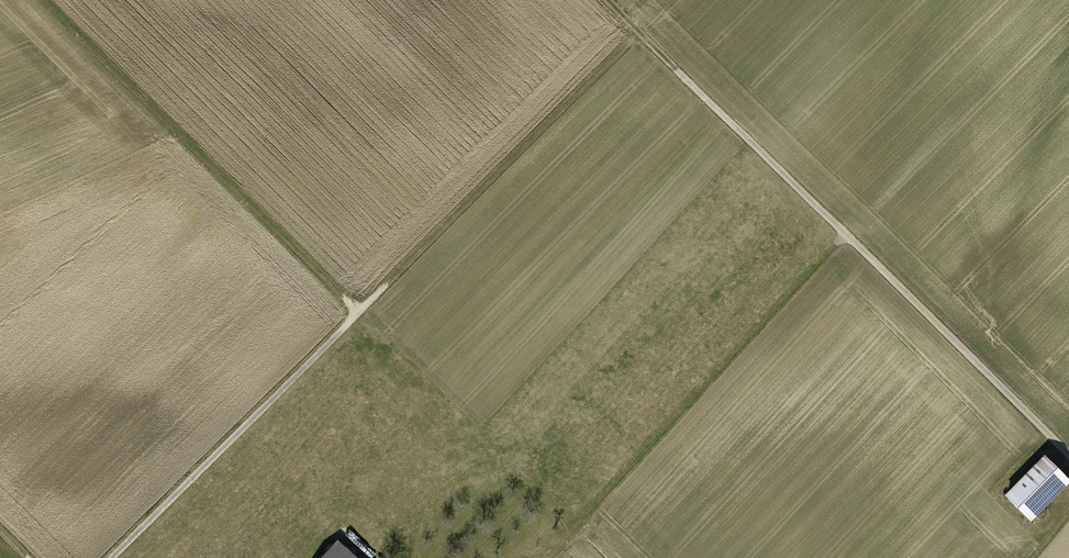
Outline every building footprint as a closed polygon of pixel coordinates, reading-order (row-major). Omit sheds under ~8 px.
[(1041,456),(999,499),(1028,527),(1068,486),(1068,484),(1041,456)] [(317,557),(357,557),(335,538),(317,557)]
